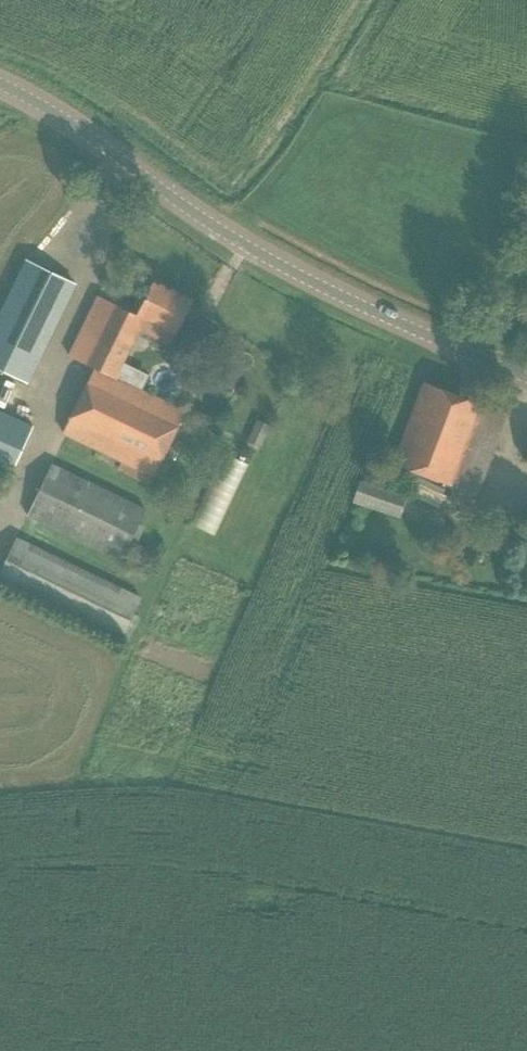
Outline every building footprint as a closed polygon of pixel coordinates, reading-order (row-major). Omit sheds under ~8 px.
[(27,382),(75,284),(26,261),(0,314),(0,369),(27,382)] [(98,296),(88,315),(69,354),(94,366),(62,431),(150,474),(182,408),(114,375),(136,332),(169,348),(180,324),(191,329),(198,314),(188,309),(192,299),(153,280),(136,315),(98,296)] [(424,382),(416,403),(394,462),(477,493),(507,414),(424,382)] [(12,472),(32,426),(0,412),(0,467),(12,472)] [(251,430),(246,441),(255,446),(261,434),(251,430)] [(27,515),(121,560),(145,510),(51,464),(27,515)] [(360,480),(352,502),(398,518),(405,496),(360,480)] [(141,599),(16,538),(0,571),(0,583),(121,641),(141,599)]
